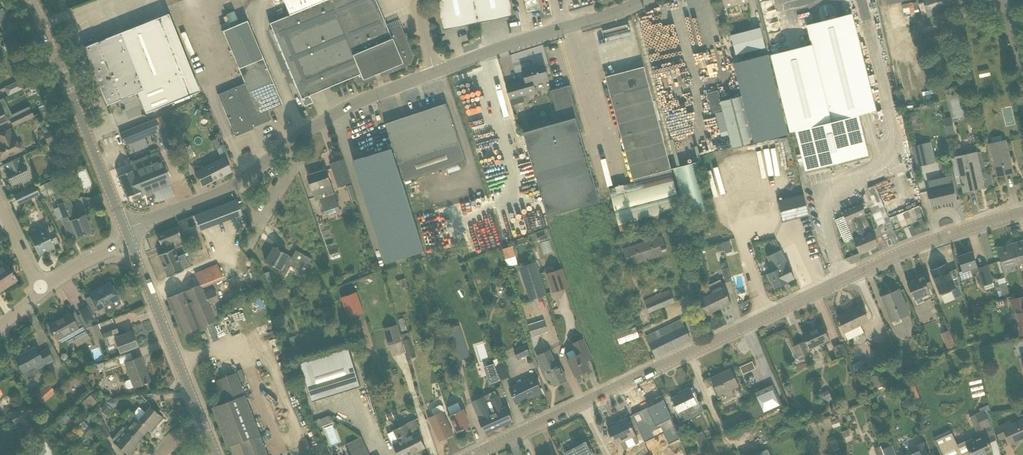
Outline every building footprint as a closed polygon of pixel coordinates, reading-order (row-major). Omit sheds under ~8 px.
[(289,15),(270,23),(304,106),(312,102),(309,95),(354,76),(358,86),(376,79),(375,78),(380,76),(381,77),(410,65),(411,65),(411,64),(414,57),(414,56),(400,24),(387,30),(375,0),(283,0),(289,15)] [(511,0),(441,0),(438,3),(443,29),(514,15),(511,0)] [(527,13),(540,10),(538,0),(524,0),(527,13)] [(980,0),(937,0),(941,13),(981,2),(980,0)] [(907,14),(918,10),(915,1),(904,5),(907,14)] [(11,24),(3,7),(0,9),(0,24),(2,28),(11,24)] [(224,13),(228,24),(237,21),(233,10),(224,13)] [(807,24),(812,44),(771,54),(791,131),(797,130),(806,169),(869,154),(859,115),(876,111),(852,13),(807,24)] [(189,95),(158,18),(121,33),(84,47),(94,74),(93,75),(97,85),(99,84),(107,105),(162,83),(170,103),(189,95)] [(246,21),(245,21),(233,26),(223,31),(239,68),(245,83),(258,114),(266,110),(266,111),(282,104),(263,58),(246,21)] [(762,27),(733,34),(738,54),(767,46),(762,27)] [(754,142),(788,134),(768,54),(734,63),(742,95),(754,142)] [(536,91),(534,84),(548,80),(544,65),(531,69),(530,66),(523,68),(526,80),(506,86),(512,105),(525,102),(523,95),(536,91)] [(671,169),(644,66),(606,76),(633,179),(671,169)] [(8,95),(23,89),(19,81),(4,87),(8,95)] [(270,120),(266,111),(266,110),(258,114),(245,83),(218,94),(235,136),(249,130),(248,127),(252,126),(252,127),(270,120)] [(576,117),(580,132),(582,131),(570,85),(551,91),(559,122),(576,117)] [(724,111),(721,101),(718,90),(708,93),(713,114),(724,111)] [(754,142),(742,95),(721,101),(724,111),(733,148),(754,142)] [(447,103),(385,123),(398,162),(399,162),(406,181),(466,161),(447,103)] [(22,112),(10,118),(14,126),(26,120),(22,112)] [(946,133),(954,133),(953,116),(944,117),(946,133)] [(600,201),(580,132),(576,117),(559,122),(534,130),(524,133),(548,216),(600,201)] [(128,143),(161,131),(156,119),(120,133),(125,144),(124,145),(125,149),(129,147),(128,143)] [(0,145),(0,157),(1,160),(17,152),(14,146),(18,144),(15,138),(13,139),(8,129),(0,133),(0,144),(0,145)] [(52,130),(47,132),(51,142),(57,140),(52,130)] [(998,176),(1013,173),(1006,140),(990,144),(998,176)] [(918,170),(929,167),(924,144),(913,147),(918,170)] [(391,148),(353,160),(365,196),(375,227),(386,263),(424,250),(391,148)] [(134,170),(118,176),(126,197),(141,191),(143,195),(170,184),(158,152),(131,163),(134,170)] [(956,156),(964,192),(981,188),(979,181),(983,180),(977,152),(956,156)] [(62,153),(55,156),(58,164),(65,161),(62,153)] [(185,153),(179,155),(178,156),(182,165),(188,163),(185,153)] [(20,157),(12,160),(3,164),(6,170),(5,171),(12,185),(21,181),(22,183),(30,180),(29,178),(30,178),(23,161),(22,162),(20,157)] [(205,167),(195,172),(202,186),(213,181),(212,179),(223,174),(223,175),(231,171),(224,158),(205,167)] [(339,186),(350,182),(343,160),(331,163),(339,186)] [(711,210),(698,162),(673,168),(686,217),(711,210)] [(340,211),(326,169),(308,175),(316,200),(321,198),(326,216),(340,211)] [(672,173),(634,182),(610,188),(621,233),(683,216),(672,173)] [(50,180),(57,199),(68,194),(61,175),(50,180)] [(931,206),(957,200),(952,180),(933,184),(932,182),(925,183),(931,206)] [(346,202),(357,199),(353,184),(341,188),(346,202)] [(31,196),(38,193),(35,185),(27,189),(31,196)] [(876,187),(869,190),(876,204),(872,206),(878,219),(888,215),(876,187)] [(783,221),(809,215),(804,194),(778,201),(783,221)] [(197,228),(241,216),(236,199),(193,212),(197,228)] [(74,212),(69,200),(58,205),(63,218),(68,216),(70,221),(69,221),(76,237),(91,231),(84,215),(75,219),(73,212),(74,212)] [(855,239),(860,253),(878,246),(872,231),(865,215),(861,203),(843,211),(847,221),(846,222),(853,240),(855,239)] [(897,212),(901,225),(925,219),(921,206),(897,212)] [(158,255),(167,277),(183,270),(189,267),(184,254),(177,256),(174,248),(173,248),(170,242),(181,237),(176,226),(156,235),(161,246),(164,245),(167,251),(158,255)] [(46,230),(30,237),(37,252),(42,249),(44,251),(54,246),(53,245),(59,243),(56,237),(50,239),(46,230)] [(663,236),(623,246),(627,264),(668,254),(663,236)] [(786,238),(781,240),(792,264),(797,262),(786,238)] [(544,254),(554,251),(551,239),(541,242),(544,254)] [(722,242),(725,253),(731,251),(729,240),(722,242)] [(1012,244),(1018,263),(1022,262),(1022,241),(1012,244)] [(1018,263),(1012,244),(998,248),(1004,268),(1018,263)] [(503,248),(508,266),(518,263),(513,245),(503,248)] [(266,260),(265,262),(279,270),(284,262),(304,273),(312,259),(295,250),(291,257),(273,247),(269,255),(268,255),(265,260),(266,260)] [(787,281),(795,278),(788,264),(781,249),(767,256),(774,271),(767,274),(771,281),(772,281),(775,288),(784,284),(783,283),(786,282),(787,283),(787,281)] [(978,268),(972,252),(958,257),(963,270),(958,271),(961,281),(971,278),(970,277),(973,276),(973,274),(978,272),(979,272),(978,268)] [(531,299),(547,294),(536,262),(520,267),(531,299)] [(3,286),(5,288),(17,280),(14,276),(15,276),(13,273),(12,274),(6,264),(0,267),(0,288),(3,286)] [(961,289),(957,273),(957,274),(951,277),(946,264),(939,267),(938,264),(932,267),(933,269),(931,270),(940,294),(954,288),(955,291),(961,289)] [(987,265),(978,268),(979,272),(978,272),(983,286),(993,282),(987,265)] [(726,282),(732,281),(728,267),(723,268),(726,282)] [(553,292),(569,287),(563,268),(547,274),(553,292)] [(922,296),(924,300),(924,301),(932,298),(931,295),(933,294),(931,287),(932,286),(926,272),(920,275),(921,277),(908,283),(912,293),(915,299),(922,296)] [(102,289),(90,296),(97,310),(119,298),(110,282),(101,287),(102,289)] [(696,295),(692,282),(687,284),(690,297),(696,295)] [(1002,296),(1010,293),(1007,283),(1000,285),(1002,296)] [(204,294),(201,288),(200,285),(167,298),(182,334),(199,327),(215,321),(208,305),(218,300),(214,289),(204,294)] [(724,287),(712,293),(719,309),(731,303),(724,287)] [(909,313),(899,289),(882,296),(891,320),(909,313)] [(648,310),(675,303),(671,290),(644,297),(648,310)] [(697,294),(707,314),(719,309),(712,293),(706,296),(703,291),(697,294)] [(357,293),(342,298),(348,317),(348,316),(355,314),(355,315),(363,313),(357,293)] [(1011,299),(1014,312),(1016,311),(1021,333),(1022,333),(1022,297),(1011,299)] [(840,323),(844,331),(848,338),(862,331),(859,324),(867,320),(861,306),(838,317),(839,321),(838,321),(840,324),(840,323)] [(85,329),(92,326),(93,326),(91,322),(94,321),(87,307),(80,310),(81,314),(78,316),(85,329)] [(74,340),(81,337),(87,333),(85,329),(78,316),(75,312),(70,314),(70,313),(69,314),(70,314),(63,318),(62,317),(49,325),(56,339),(70,332),(74,340)] [(654,356),(691,340),(682,318),(644,334),(654,356)] [(112,319),(93,326),(92,326),(97,340),(106,336),(110,345),(116,343),(120,352),(137,346),(132,333),(127,335),(127,333),(118,337),(116,332),(117,332),(114,324),(112,319)] [(532,336),(538,335),(547,332),(543,320),(529,325),(532,336)] [(402,341),(397,324),(384,328),(389,345),(402,341)] [(459,325),(450,328),(444,330),(454,361),(469,356),(459,325)] [(807,348),(809,347),(810,349),(829,339),(822,325),(803,334),(807,342),(804,343),(803,342),(793,346),(797,355),(798,357),(809,352),(807,348)] [(636,327),(616,332),(619,342),(639,337),(636,327)] [(941,333),(948,346),(954,343),(947,330),(941,333)] [(78,347),(84,343),(81,337),(74,340),(78,347)] [(411,338),(403,340),(408,359),(417,356),(411,338)] [(579,354),(576,355),(568,359),(576,376),(590,369),(586,361),(593,358),(584,339),(571,345),(574,350),(576,349),(579,354)] [(519,359),(530,354),(526,345),(514,350),(519,359)] [(54,361),(52,358),(47,349),(39,353),(35,347),(28,351),(28,352),(16,358),(15,358),(23,373),(35,366),(37,370),(54,361)] [(361,386),(349,347),(301,362),(313,401),(361,386)] [(555,386),(567,380),(559,365),(557,366),(549,350),(537,355),(541,364),(539,365),(546,380),(551,378),(555,386)] [(104,371),(121,364),(118,357),(101,363),(104,369),(104,371)] [(124,363),(130,379),(126,381),(125,383),(126,388),(129,389),(133,387),(150,381),(148,381),(142,365),(144,365),(141,357),(124,363)] [(496,367),(497,370),(502,380),(510,376),(504,363),(496,367)] [(711,378),(719,395),(720,395),(719,394),(730,388),(730,390),(739,386),(731,368),(722,372),(722,374),(712,379),(711,378)] [(236,372),(218,380),(226,402),(213,407),(228,447),(240,442),(245,454),(268,454),(236,372)] [(528,398),(542,392),(535,377),(510,388),(517,404),(525,400),(525,399),(528,397),(528,398)] [(48,383),(35,395),(43,404),(56,392),(48,383)] [(782,407),(773,387),(753,396),(752,394),(758,408),(755,409),(754,407),(746,411),(751,422),(759,418),(758,417),(762,415),(763,416),(782,407)] [(697,403),(690,388),(682,391),(683,393),(672,399),(670,394),(663,397),(667,404),(673,401),(675,405),(673,406),(676,412),(678,411),(678,412),(685,409),(685,410),(687,411),(688,411),(689,411),(690,411),(691,410),(692,409),(693,408),(693,407),(692,405),(697,403)] [(80,403),(87,410),(97,401),(90,394),(80,403)] [(479,419),(485,434),(513,421),(506,407),(503,408),(498,396),(491,398),(489,394),(476,400),(484,417),(479,419)] [(104,413),(119,405),(115,398),(100,406),(104,413)] [(669,412),(664,401),(649,408),(649,407),(639,412),(644,421),(637,424),(641,433),(644,438),(652,435),(650,431),(663,425),(666,431),(670,429),(673,435),(678,433),(669,412)] [(25,405),(9,414),(16,427),(22,424),(26,431),(36,425),(31,417),(32,417),(25,405)] [(134,417),(129,423),(143,435),(148,430),(150,431),(162,417),(149,407),(145,412),(139,407),(132,416),(134,417)] [(466,420),(468,419),(463,409),(450,415),(458,432),(469,427),(466,420)] [(442,411),(429,417),(440,441),(453,434),(449,425),(442,411)] [(976,414),(982,429),(990,425),(983,411),(976,414)] [(608,429),(616,445),(621,442),(636,436),(641,433),(637,424),(633,415),(621,420),(622,422),(608,429)] [(407,424),(400,427),(413,453),(426,447),(419,433),(421,432),(415,419),(406,423),(407,424)] [(1022,438),(1022,419),(1011,425),(1010,422),(995,429),(1000,439),(1007,436),(1010,444),(1022,438)] [(104,438),(110,435),(103,422),(97,425),(104,438)] [(128,454),(129,454),(136,447),(134,446),(143,435),(129,423),(125,428),(128,431),(117,445),(128,454)] [(87,437),(95,430),(90,424),(82,431),(87,437)] [(393,444),(398,454),(409,454),(413,453),(400,427),(394,430),(400,441),(393,444)] [(971,454),(981,454),(992,449),(986,435),(981,437),(973,441),(972,438),(957,445),(954,438),(937,446),(941,454),(962,454),(970,452),(971,454)] [(362,436),(346,442),(352,454),(370,454),(362,436)] [(702,450),(710,446),(706,439),(698,443),(702,450)] [(587,441),(565,452),(567,454),(594,454),(587,441)] [(923,442),(916,445),(917,449),(911,451),(912,454),(929,454),(923,442)] [(881,448),(884,454),(895,454),(896,454),(892,444),(881,448)]
